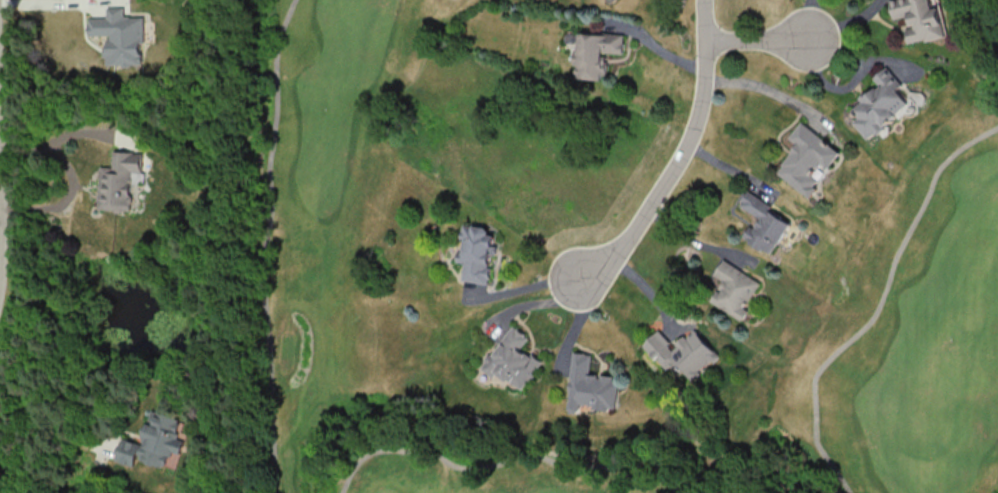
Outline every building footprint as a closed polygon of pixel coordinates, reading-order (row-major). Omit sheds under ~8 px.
[(900,49),(894,0),(940,0),(952,40),(900,49)] [(142,16),(124,17),(124,7),(106,7),(106,17),(88,17),(88,35),(106,35),(106,65),(143,65),(142,16)] [(572,27),(628,34),(622,82),(565,76),(572,27)] [(889,65),(920,107),(863,147),(839,102),(889,65)] [(800,116),(852,153),(817,205),(768,164),(800,116)] [(142,152),(113,151),(112,166),(100,166),(99,189),(98,189),(97,209),(130,211),(132,171),(141,171),(142,152)] [(743,186),(799,226),(771,254),(741,235),(757,220),(734,202),(743,186)] [(456,221),(508,230),(489,285),(442,278),(456,221)] [(721,260),(766,279),(744,321),(705,298),(721,260)] [(642,344),(671,317),(723,359),(687,385),(642,344)] [(479,361),(507,324),(546,364),(519,394),(479,361)] [(573,351),(620,357),(619,413),(566,410),(573,351)] [(116,460),(135,466),(137,458),(165,467),(168,455),(179,458),(186,434),(178,431),(181,419),(157,412),(153,424),(148,422),(141,443),(122,438),(116,460)]
